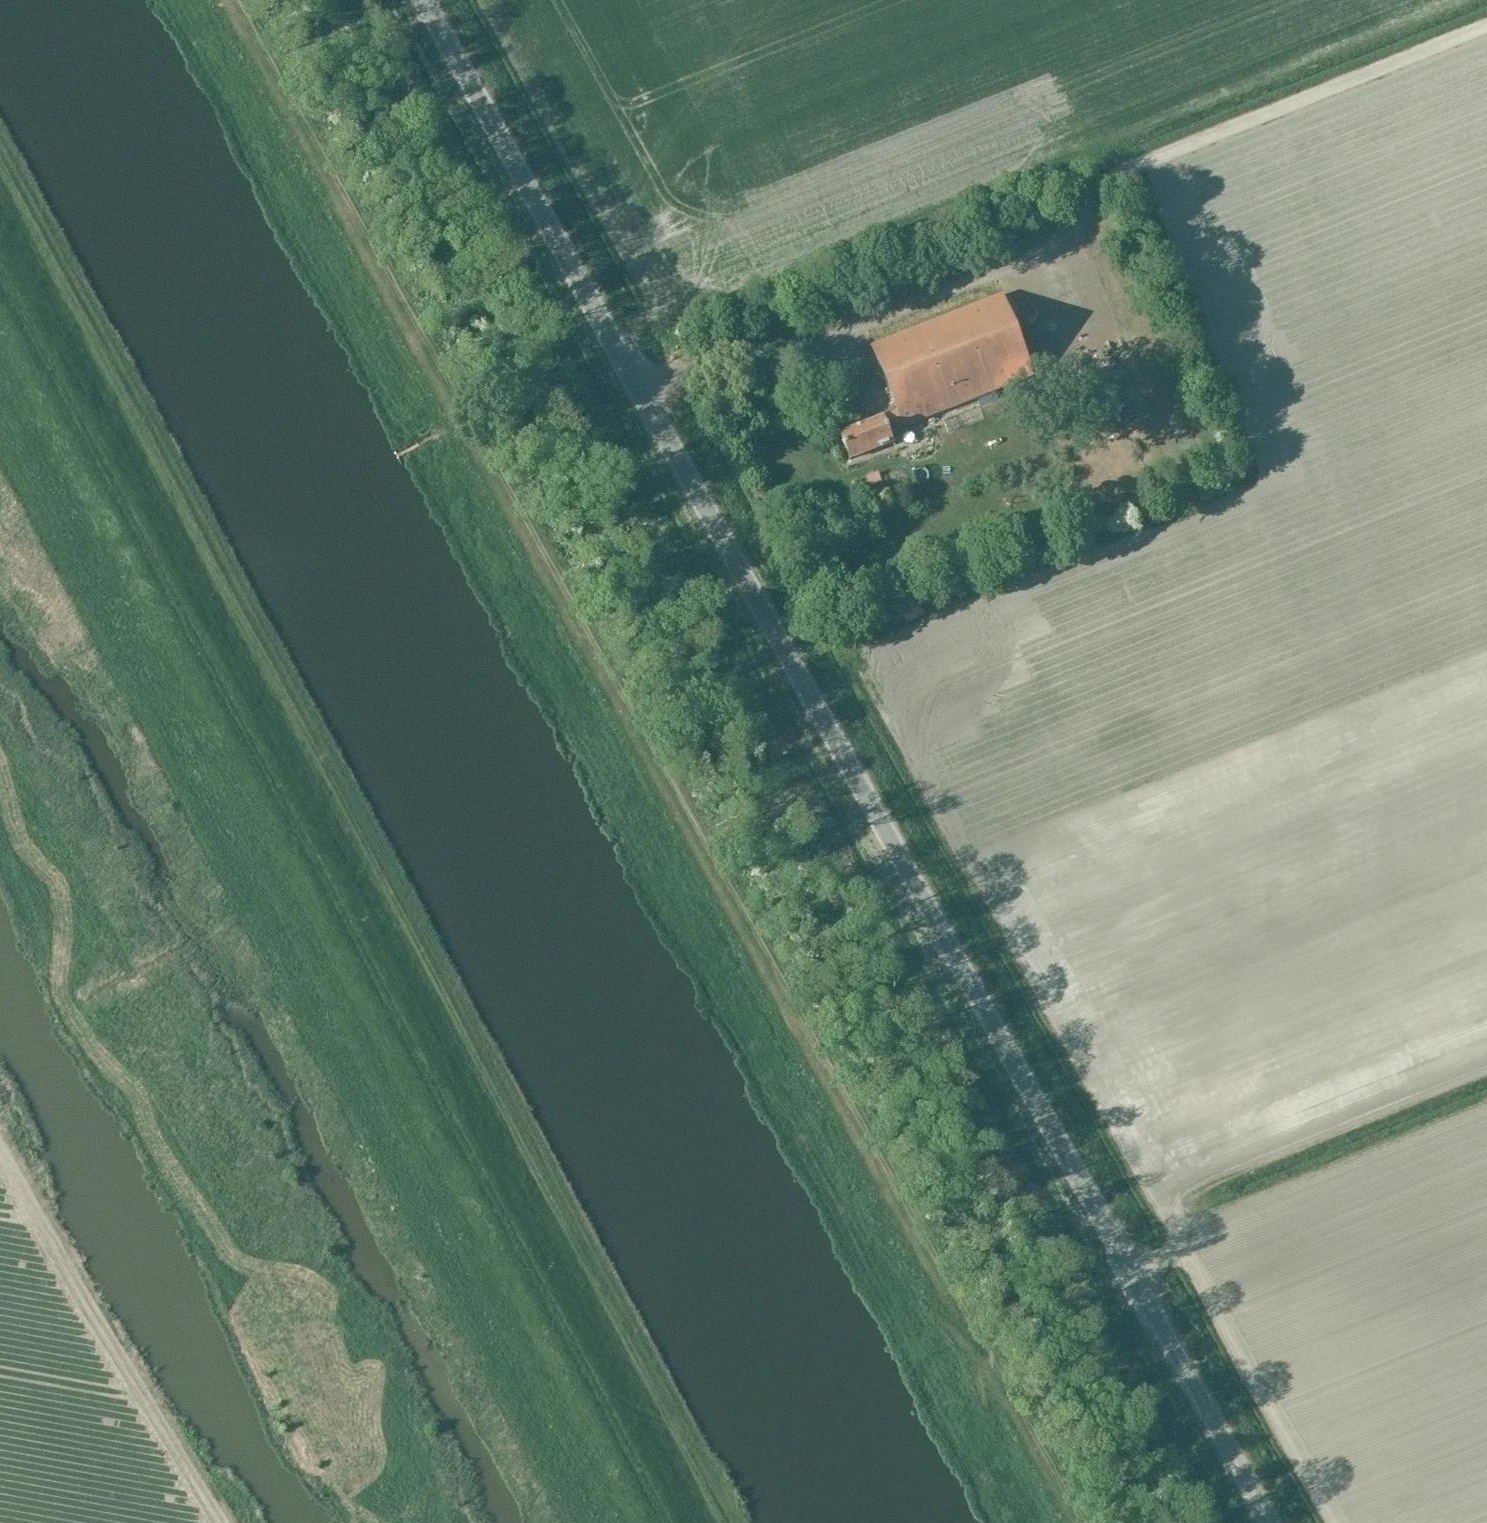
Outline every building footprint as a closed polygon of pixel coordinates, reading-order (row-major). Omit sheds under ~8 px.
[(891,432),(1035,375),(1004,297),(868,349),(894,414),(841,435),(851,460),(895,442),(891,432)]
